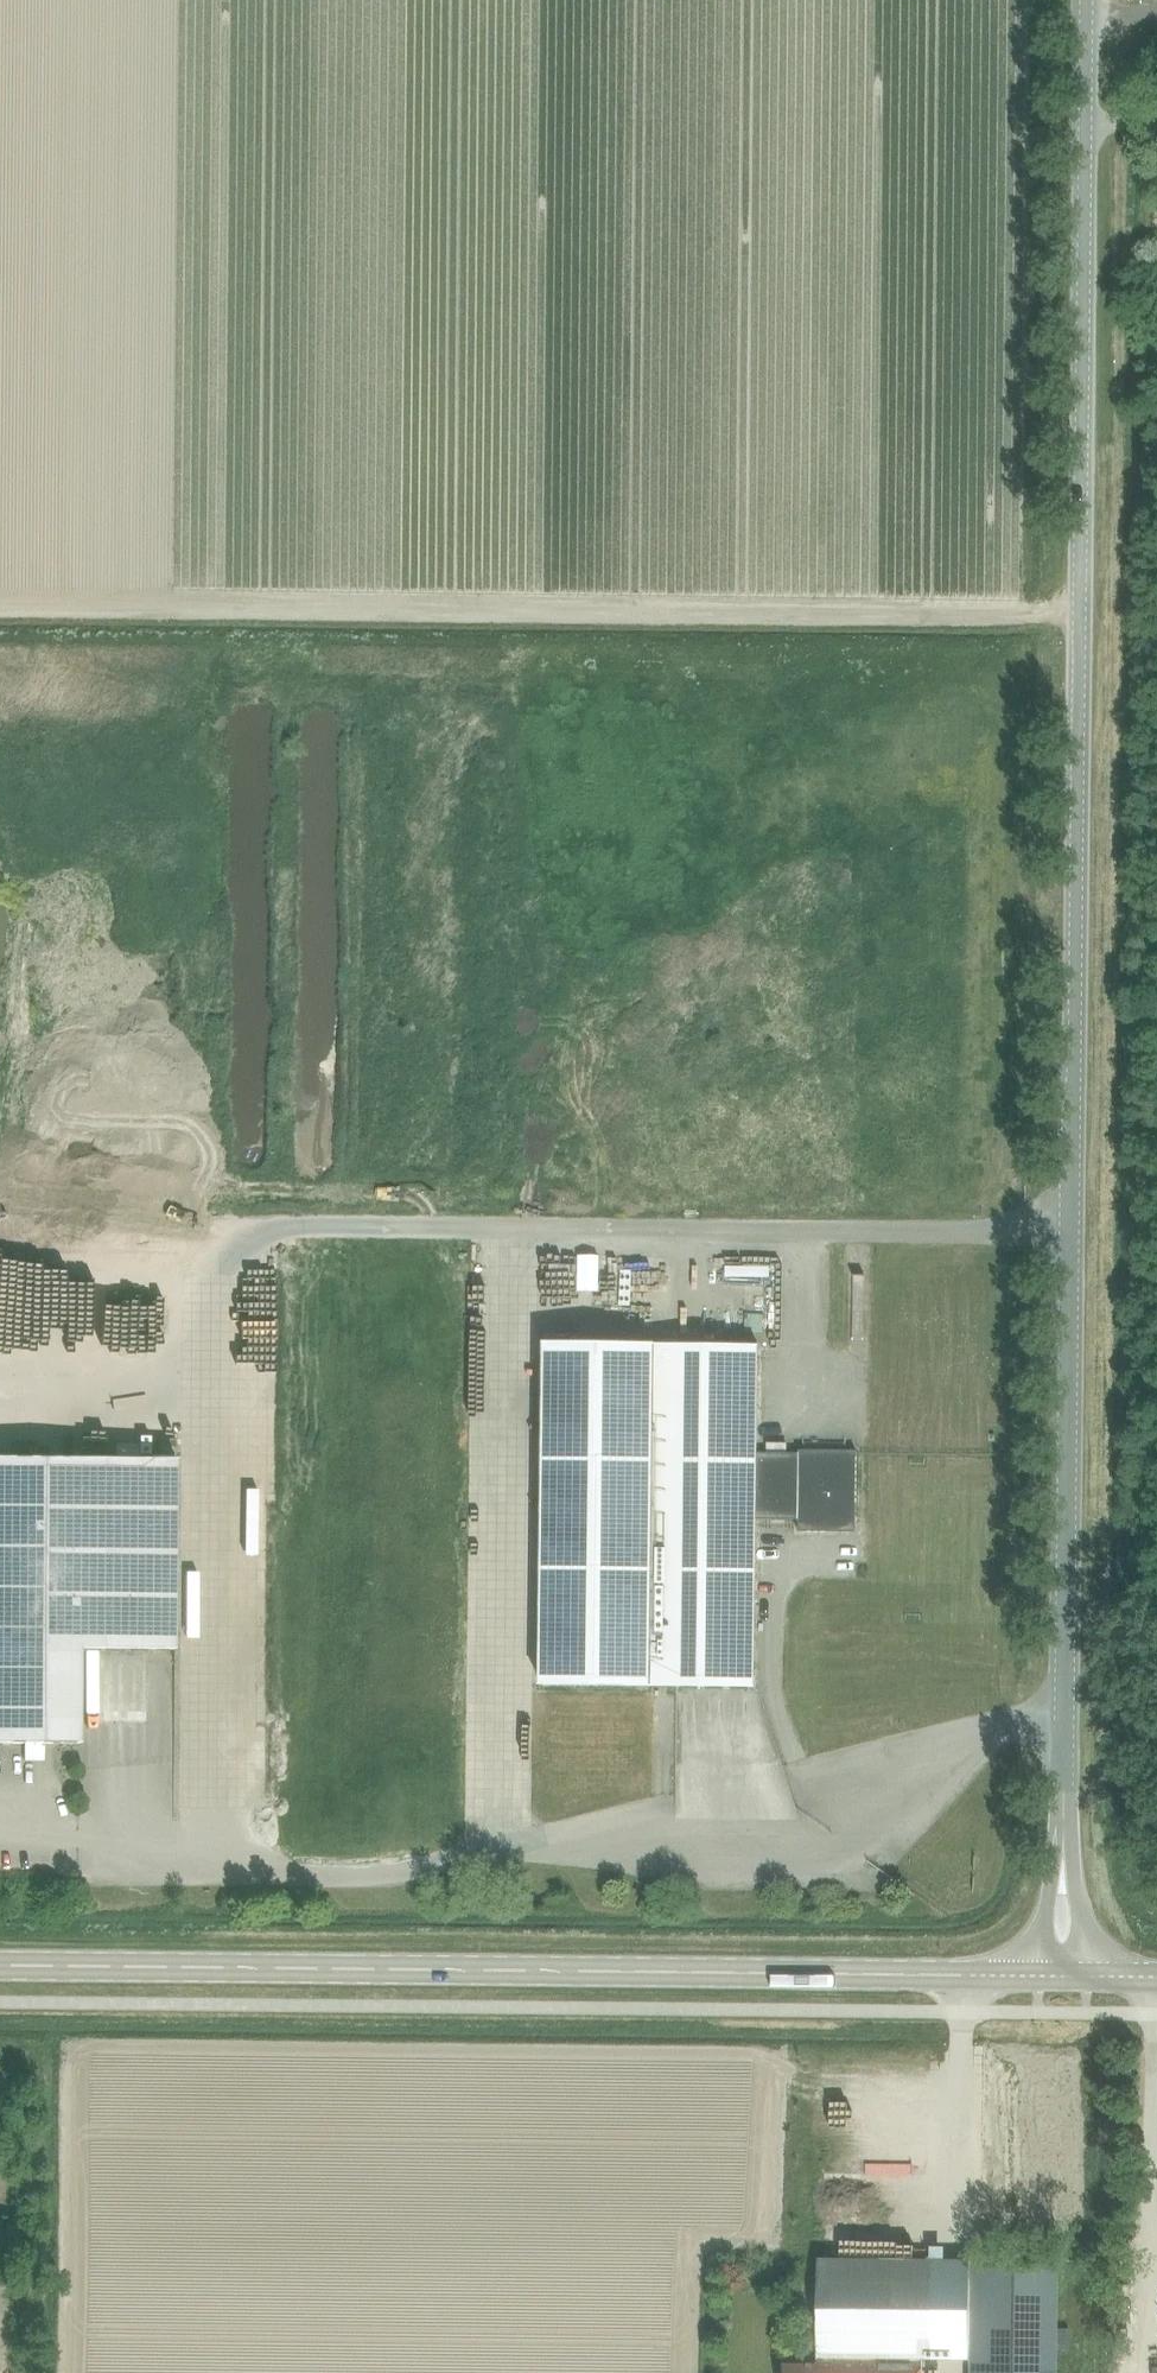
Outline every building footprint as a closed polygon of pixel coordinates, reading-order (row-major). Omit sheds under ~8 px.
[(840,1533),(855,1518),(855,1453),(790,1454),(790,1456),(749,1457),(749,1352),(541,1352),(542,1686),(754,1688),(756,1520),(798,1521),(798,1533),(840,1533)] [(175,1651),(176,1460),(0,1459),(0,1744),(79,1745),(80,1650),(175,1651)] [(922,2360),(932,2360),(934,2261),(818,2260),(817,2366),(783,2365),(783,2372),(922,2372),(922,2360)] [(1056,2351),(1068,2351),(1068,2330),(1057,2329),(1058,2266),(973,2265),(971,2372),(1056,2372),(1056,2351)]
